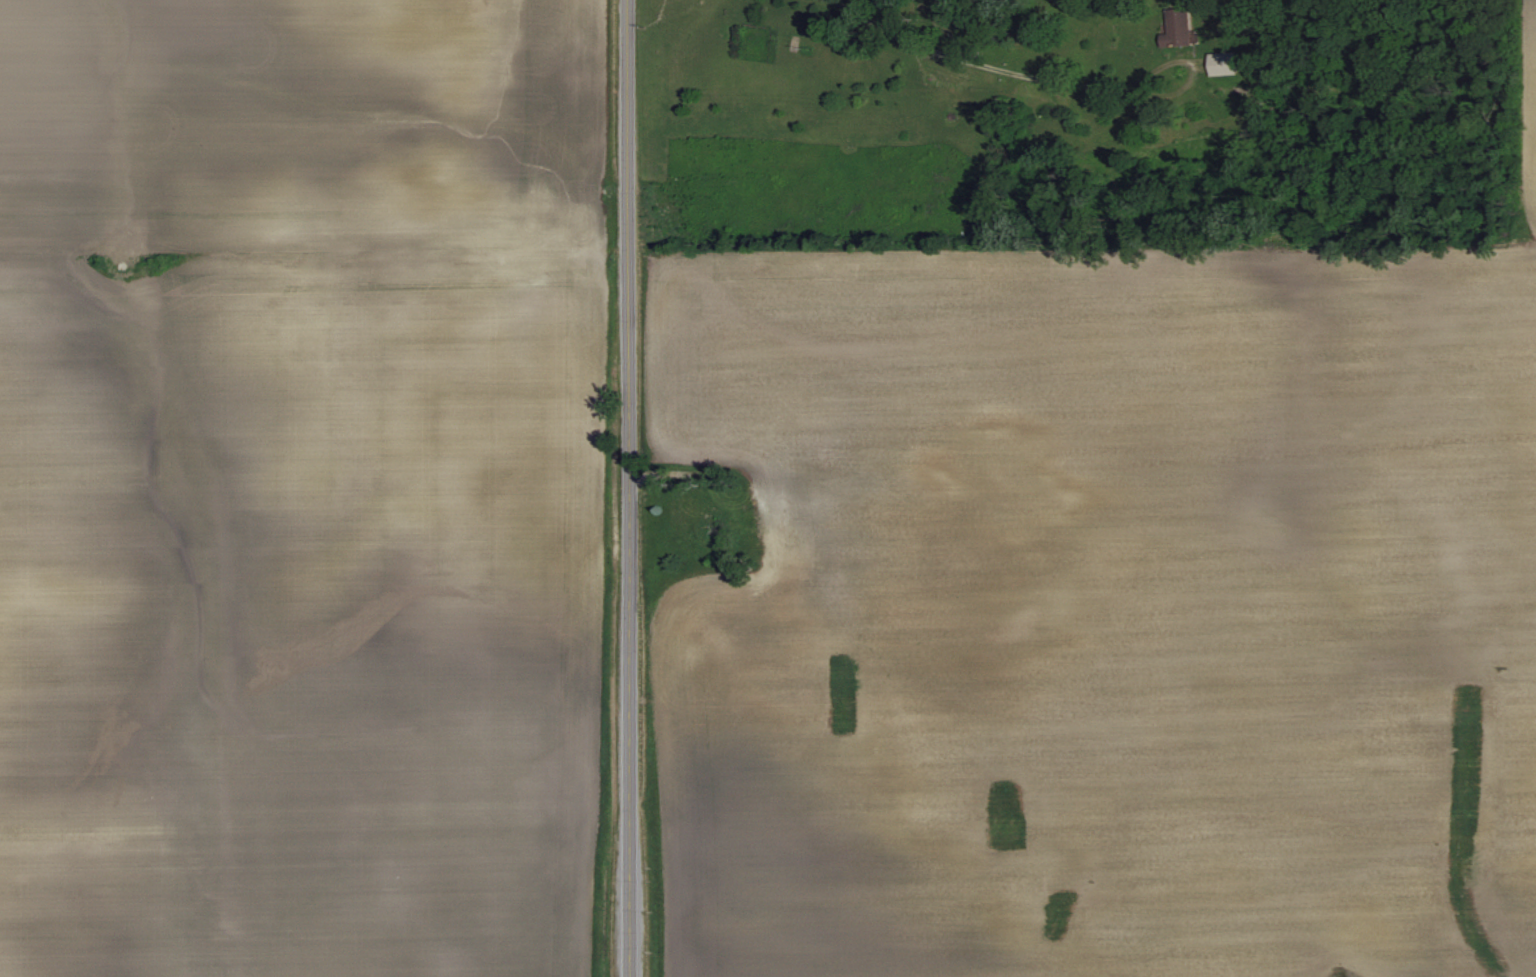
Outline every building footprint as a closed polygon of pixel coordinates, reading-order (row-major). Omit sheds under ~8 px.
[(1162,35),(1162,46),(1190,46),(1190,9),(1167,9),(1167,35),(1162,35)] [(1235,52),(1209,53),(1210,75),(1236,75),(1235,52)]
